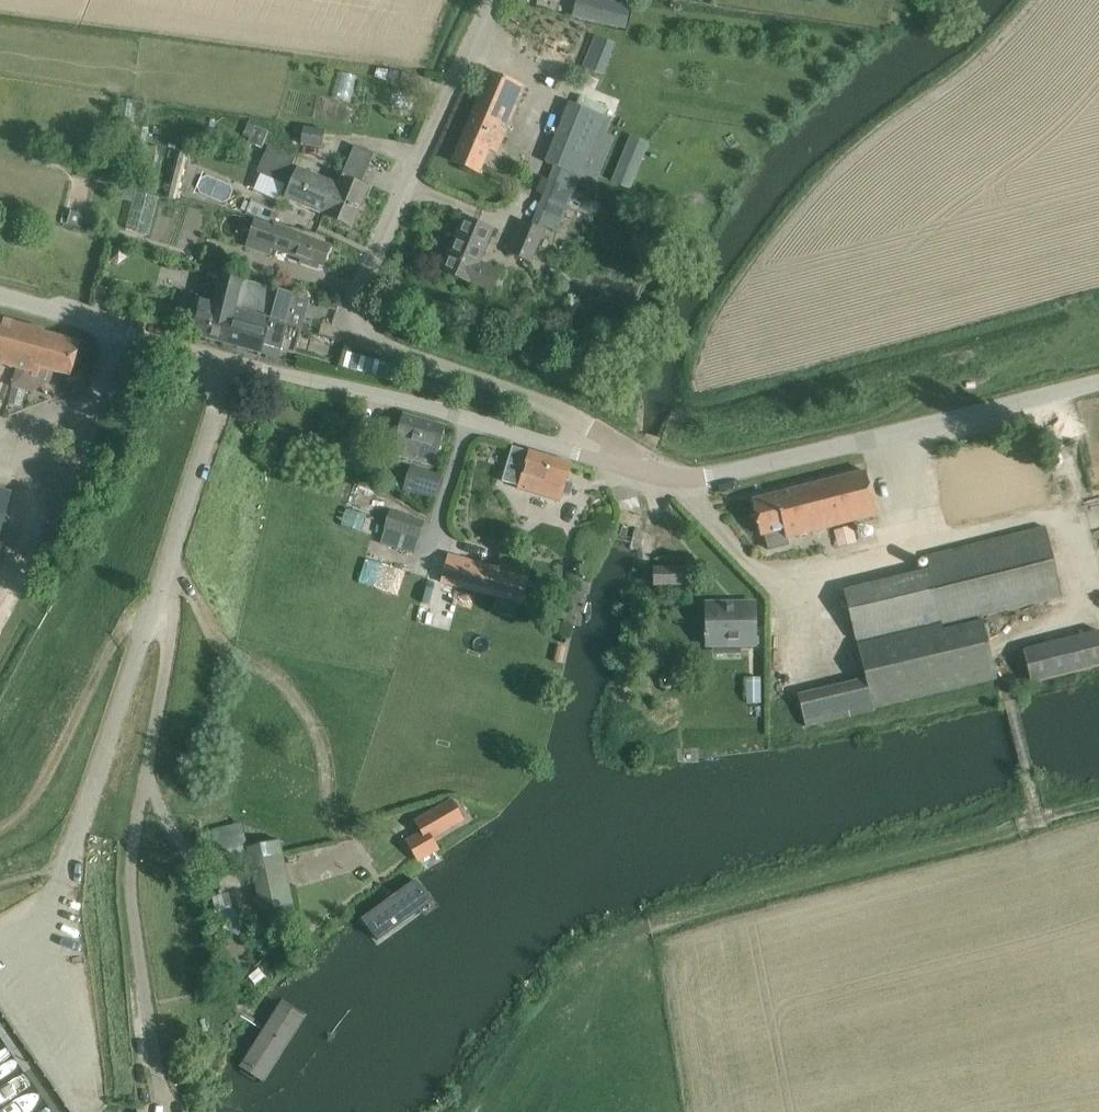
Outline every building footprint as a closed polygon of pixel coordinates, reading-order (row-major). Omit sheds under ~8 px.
[(625,27),(630,5),(609,0),(599,0),(595,20),(625,27)] [(595,35),(583,67),(603,75),(616,44),(595,35)] [(549,51),(545,60),(561,67),(565,59),(549,51)] [(566,60),(560,74),(571,79),(577,64),(566,60)] [(391,69),(388,81),(421,91),(425,80),(391,69)] [(452,161),(472,169),(482,174),(493,148),(500,151),(526,88),(490,72),(452,161)] [(559,135),(549,163),(555,166),(559,167),(550,190),(572,198),(573,198),(576,191),(581,177),(604,115),(577,105),(572,103),(559,135)] [(248,123),(241,138),(264,147),(270,132),(247,122),(248,123)] [(134,127),(133,143),(146,144),(147,128),(134,127)] [(323,149),(325,131),(302,128),(300,146),(323,149)] [(146,145),(144,160),(155,162),(157,147),(146,145)] [(324,216),(336,185),(292,167),(296,156),(267,145),(256,174),(290,187),(285,201),(324,216)] [(324,216),(331,219),(351,228),(369,187),(361,184),(374,154),(354,146),(336,185),(324,216)] [(178,152),(167,196),(177,199),(188,154),(178,152)] [(124,187),(121,199),(133,202),(126,228),(149,234),(159,196),(124,187)] [(550,190),(538,222),(545,225),(559,231),(565,215),(571,200),(572,198),(550,190)] [(251,200),(246,212),(258,217),(263,205),(251,200)] [(70,209),(66,223),(80,227),(84,213),(70,209)] [(494,229),(484,225),(464,216),(452,246),(453,246),(444,267),(443,266),(441,270),(471,283),(471,281),(493,291),(500,273),(479,263),(494,229)] [(531,262),(545,231),(523,222),(510,253),(531,262)] [(290,254),(303,258),(324,266),(332,245),(311,238),(297,233),(255,224),(248,247),(273,254),(276,242),(292,247),(290,254)] [(206,246),(201,261),(216,266),(220,251),(206,246)] [(192,333),(226,343),(233,320),(232,320),(243,280),(209,271),(192,333)] [(282,347),(297,294),(279,289),(279,290),(243,280),(232,320),(233,320),(226,343),(261,353),(264,341),(282,347)] [(113,291),(99,287),(96,300),(110,304),(113,291)] [(0,318),(0,364),(38,377),(41,367),(71,376),(80,342),(45,332),(45,330),(0,318)] [(343,350),(339,365),(401,381),(404,367),(404,366),(396,364),(343,350)] [(12,387),(9,403),(23,406),(27,391),(12,387)] [(405,415),(398,436),(395,451),(411,455),(413,450),(436,456),(438,447),(444,426),(405,415)] [(512,446),(506,467),(502,480),(520,486),(520,489),(560,500),(562,492),(569,494),(573,484),(565,481),(570,463),(512,446)] [(410,464),(402,489),(434,498),(442,473),(410,464)] [(767,548),(781,545),(787,543),(786,538),(877,515),(866,471),(752,500),(761,536),(764,535),(767,548)] [(90,486),(82,482),(73,502),(81,506),(90,486)] [(3,543),(17,546),(26,510),(31,511),(35,498),(13,492),(0,489),(0,556),(3,543)] [(389,510),(379,545),(412,555),(423,521),(389,510)] [(852,525),(833,530),(838,548),(857,543),(852,525)] [(798,696),(799,700),(805,727),(874,710),(874,708),(996,677),(981,615),(1063,595),(1046,527),(927,556),(931,573),(845,594),(866,679),(798,696)] [(448,554),(441,578),(440,584),(520,605),(528,575),(448,554)] [(683,584),(683,567),(653,568),(654,585),(683,584)] [(654,595),(640,596),(641,609),(663,608),(663,596),(654,597),(654,595)] [(756,646),(755,624),(755,602),(707,603),(707,625),(708,647),(713,647),(713,653),(741,653),(741,646),(756,646)] [(1022,649),(1030,683),(1098,666),(1098,630),(1022,649)] [(761,677),(747,677),(747,703),(761,703),(761,677)] [(421,824),(431,839),(458,822),(447,806),(421,824)] [(251,857),(251,859),(262,911),(293,904),(279,839),(248,845),(245,830),(214,837),(219,864),(251,857)] [(406,922),(395,908),(395,907),(343,944),(353,958),(406,922)] [(308,1007),(285,993),(240,1068),(263,1082),(308,1007)]
